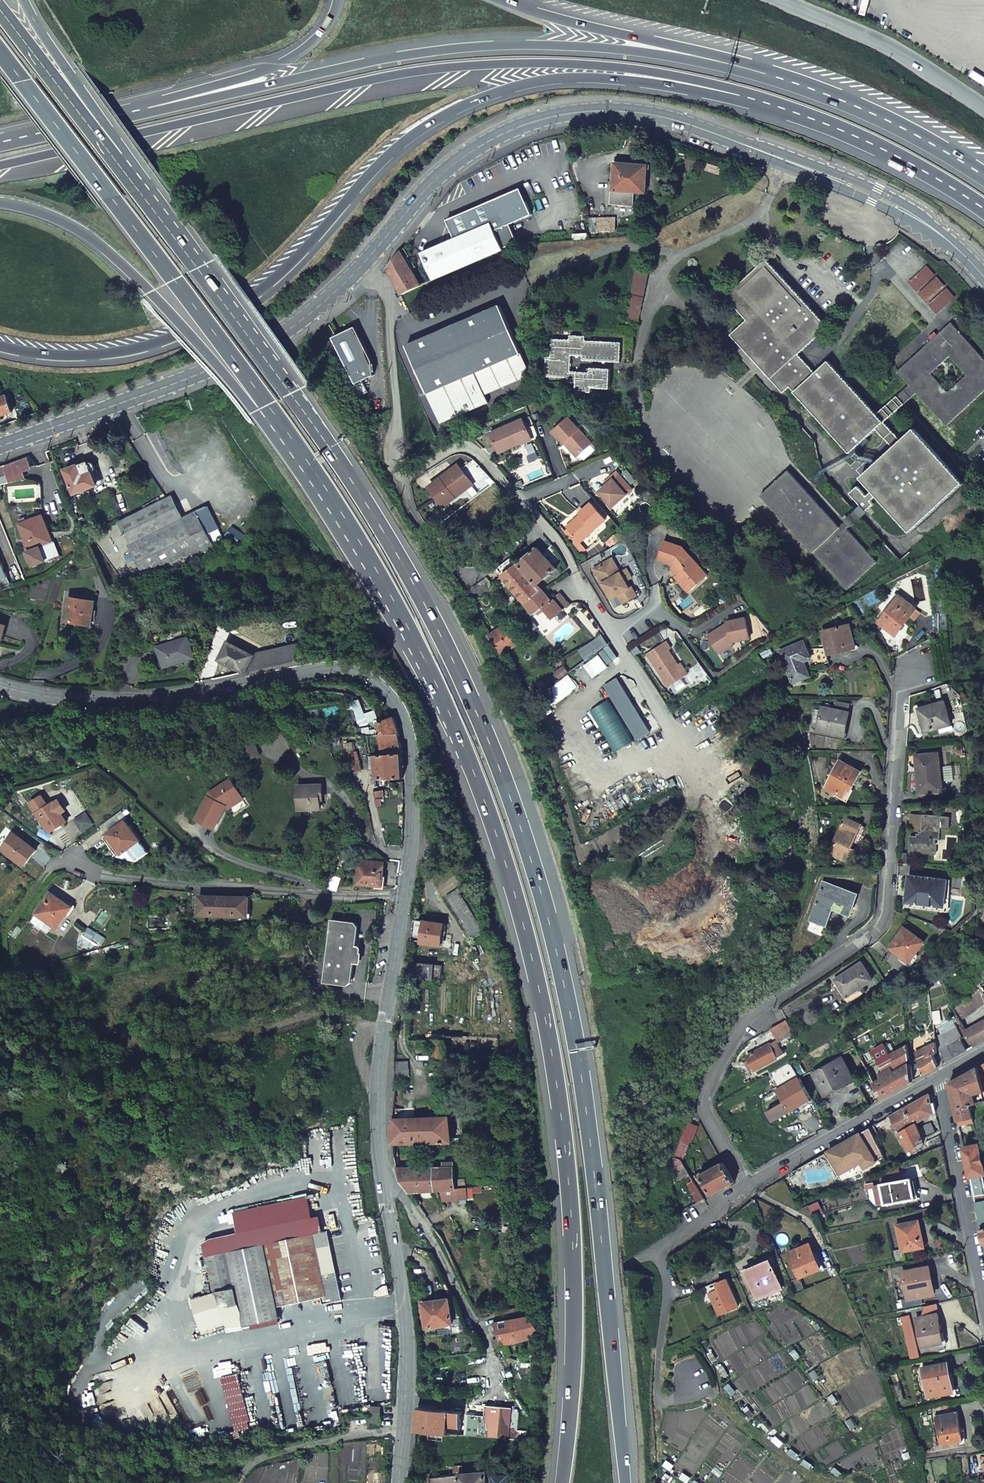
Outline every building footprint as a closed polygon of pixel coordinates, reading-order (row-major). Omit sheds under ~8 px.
[(616,163),(614,190),(612,204),(633,205),(635,192),(646,193),(648,166),(616,163)] [(503,250),(495,231),(510,225),(533,215),(521,189),(447,220),(455,239),(422,253),(434,280),(503,250)] [(614,219),(589,218),(589,230),(589,231),(613,231),(614,219)] [(510,225),(495,231),(503,250),(519,245),(510,225)] [(402,252),(415,277),(421,274),(406,247),(402,252)] [(388,269),(401,294),(421,286),(415,277),(402,252),(388,269)] [(780,391),(786,385),(848,451),(874,427),(891,446),(858,475),(871,489),(865,494),(857,484),(848,492),(860,505),(865,511),(874,503),(870,499),(876,494),(909,531),(964,481),(913,425),(900,437),(882,419),(913,391),(943,424),(983,387),(983,359),(949,320),(893,370),(903,381),(873,409),(825,356),(812,369),(795,351),(823,325),(761,258),(721,295),(742,318),(726,332),(780,391)] [(501,307),(406,346),(439,424),(487,403),(484,396),(530,377),(501,307)] [(356,327),(333,338),(355,384),(362,381),(373,375),(373,361),(356,327)] [(569,355),(582,355),(582,360),(620,362),(621,341),(586,340),(586,333),(570,332),(570,339),(552,338),(551,356),(546,355),(544,375),(567,376),(567,381),(575,382),(575,391),(589,392),(590,387),(608,388),(609,368),(588,367),(588,371),(569,370),(569,355)] [(324,344),(330,356),(338,352),(332,340),(324,344)] [(362,381),(355,384),(360,396),(367,392),(362,381)] [(12,411),(6,394),(0,397),(0,415),(12,411)] [(550,430),(561,443),(565,441),(576,454),(590,442),(568,416),(550,430)] [(498,451),(530,437),(521,417),(489,432),(498,451)] [(1,486),(24,477),(22,471),(30,468),(26,457),(3,466),(6,475),(0,478),(0,483),(1,486)] [(87,462),(79,465),(77,464),(66,468),(75,493),(97,485),(93,473),(94,472),(96,468),(96,466),(94,463),(93,462),(91,461),(89,461),(87,462)] [(458,465),(428,487),(443,507),(472,484),(458,465)] [(759,493),(847,589),(877,561),(847,528),(851,524),(846,518),(839,524),(787,468),(759,493)] [(610,504),(624,492),(630,487),(615,470),(609,475),(612,479),(605,484),(598,491),(610,504)] [(609,475),(603,481),(605,484),(612,479),(609,475)] [(80,506),(93,501),(89,491),(76,496),(80,506)] [(140,539),(184,518),(172,495),(117,522),(125,536),(136,530),(140,539)] [(566,526),(579,540),(592,529),(604,518),(589,502),(578,512),(579,514),(566,526)] [(860,505),(846,518),(851,524),(865,511),(860,505)] [(184,518),(140,539),(136,530),(125,536),(130,545),(129,546),(148,581),(215,548),(208,534),(220,528),(207,506),(184,518)] [(52,543),(41,517),(19,526),(29,552),(27,553),(33,566),(46,561),(40,547),(52,543)] [(224,535),(230,543),(247,534),(233,525),(224,535)] [(682,545),(664,539),(657,558),(670,563),(672,564),(678,572),(676,573),(674,575),(688,591),(697,583),(692,577),(702,568),(682,545)] [(540,551),(536,546),(516,562),(536,585),(553,570),(556,568),(540,551)] [(495,568),(525,604),(542,591),(536,585),(516,562),(511,555),(495,568)] [(607,560),(615,574),(620,572),(611,557),(607,560)] [(607,560),(593,568),(611,598),(617,594),(622,602),(636,594),(627,579),(631,576),(626,568),(620,572),(615,574),(607,560)] [(707,574),(702,568),(692,577),(697,583),(707,574)] [(485,577),(469,589),(474,596),(490,583),(485,577)] [(475,599),(492,587),(490,583),(474,596),(473,597),(475,599)] [(542,607),(552,619),(562,610),(554,600),(552,602),(542,591),(525,604),(533,614),(542,607)] [(65,618),(90,624),(96,600),(71,594),(65,618)] [(896,635),(915,608),(898,595),(878,622),(896,635)] [(567,607),(559,596),(554,600),(562,610),(567,607)] [(749,636),(745,616),(726,620),(727,622),(722,625),(723,629),(719,630),(709,637),(718,651),(732,643),(731,640),(749,636)] [(524,636),(512,620),(504,625),(502,622),(495,626),(498,630),(490,635),(501,653),(524,636)] [(706,633),(709,637),(719,630),(723,629),(722,625),(727,622),(726,620),(706,633)] [(828,663),(825,654),(845,649),(844,645),(854,643),(849,624),(823,630),(827,648),(806,648),(804,641),(781,650),(794,682),(809,676),(811,675),(812,673),(813,671),(812,667),(828,663)] [(187,636),(158,647),(165,666),(194,656),(187,636)] [(666,640),(647,652),(668,685),(685,674),(678,663),(669,648),(671,647),(666,640)] [(252,655),(228,642),(218,659),(242,672),(252,670),(301,660),(297,644),(258,652),(256,655),(253,654),(252,655)] [(561,660),(553,665),(557,672),(565,666),(561,660)] [(680,661),(678,663),(685,674),(688,673),(680,661)] [(617,704),(630,696),(618,677),(605,685),(617,704)] [(638,738),(650,730),(630,696),(617,704),(638,738)] [(949,724),(942,702),(916,710),(923,732),(949,724)] [(844,736),(849,714),(822,709),(817,731),(844,736)] [(391,718),(378,723),(381,734),(397,733),(391,718)] [(401,779),(400,748),(397,733),(380,734),(381,754),(373,754),(375,779),(401,779)] [(343,742),(350,772),(359,770),(355,750),(351,751),(349,741),(343,742)] [(246,760),(262,754),(259,745),(250,746),(242,749),(246,760)] [(942,792),(938,755),(916,757),(919,794),(942,792)] [(839,762),(825,788),(843,798),(848,790),(850,792),(860,774),(839,762)] [(943,768),(944,781),(953,780),(952,767),(943,768)] [(214,827),(227,805),(230,803),(229,801),(241,793),(232,778),(212,791),(197,817),(214,827)] [(322,786),(297,787),(298,810),(319,809),(319,797),(322,797),(322,786)] [(230,803),(227,805),(228,807),(244,797),(241,793),(229,801),(230,803)] [(66,822),(54,802),(37,812),(49,832),(66,822)] [(939,841),(940,830),(950,831),(950,819),(923,816),(921,840),(910,839),(909,854),(934,856),(935,841),(939,841)] [(842,818),(826,852),(848,863),(860,836),(857,833),(860,826),(842,818)] [(140,840),(125,821),(107,834),(122,853),(140,840)] [(36,850),(14,832),(1,848),(24,866),(36,850)] [(149,852),(140,840),(122,853),(140,859),(149,852)] [(357,884),(381,886),(383,863),(360,861),(357,884)] [(906,902),(945,906),(948,880),(909,876),(906,902)] [(824,926),(832,909),(849,915),(856,895),(822,883),(808,920),(824,926)] [(444,896),(471,938),(473,937),(482,931),(455,889),(444,896)] [(248,897),(200,895),(199,913),(247,915),(248,897)] [(41,917),(61,932),(76,912),(56,897),(41,917)] [(350,983),(353,964),(354,953),(358,928),(353,923),(330,920),(321,983),(346,986),(350,983)] [(420,943),(440,945),(442,923),(421,921),(420,943)] [(923,944),(902,929),(888,949),(909,964),(923,944)] [(477,943),(486,937),(482,931),(473,937),(477,943)] [(442,964),(418,963),(417,979),(436,980),(440,980),(442,964)] [(845,997),(871,981),(860,964),(834,979),(845,997)] [(950,1007),(957,1020),(973,1010),(973,1009),(983,1002),(983,993),(981,994),(978,988),(950,1007)] [(775,1040),(791,1031),(783,1019),(768,1028),(775,1040)] [(983,1040),(983,1020),(963,1032),(971,1047),(983,1040)] [(464,1036),(478,1037),(479,1024),(465,1023),(464,1036)] [(938,1054),(935,1055),(940,1065),(966,1051),(959,1038),(960,1036),(953,1024),(934,1035),(935,1049),(938,1054)] [(921,1051),(916,1054),(915,1058),(916,1061),(915,1062),(921,1076),(937,1067),(935,1055),(931,1029),(917,1037),(921,1047),(920,1048),(921,1051)] [(756,1069),(774,1059),(781,1054),(777,1046),(770,1050),(767,1045),(748,1055),(750,1059),(756,1069)] [(890,1069),(908,1059),(906,1045),(877,1062),(882,1071),(889,1067),(890,1069)] [(823,1094),(851,1078),(840,1058),(812,1073),(823,1094)] [(801,1073),(793,1060),(789,1063),(796,1076),(801,1073)] [(395,1077),(407,1077),(407,1062),(395,1061),(395,1077)] [(785,1078),(791,1075),(792,1078),(796,1076),(789,1063),(779,1068),(785,1078)] [(908,1063),(871,1083),(880,1099),(911,1081),(908,1063)] [(950,1083),(955,1110),(970,1106),(975,1105),(972,1093),(983,1090),(978,1066),(950,1083)] [(771,1122),(809,1100),(798,1079),(775,1091),(782,1103),(766,1113),(771,1122)] [(923,1144),(915,1123),(933,1113),(929,1094),(887,1117),(908,1153),(923,1144)] [(970,1106),(955,1110),(958,1121),(972,1118),(970,1106)] [(393,1141),(453,1141),(451,1128),(449,1117),(394,1120),(393,1141)] [(926,1136),(935,1131),(931,1122),(922,1127),(926,1136)] [(872,1134),(880,1130),(876,1123),(869,1127),(870,1128),(872,1134)] [(691,1140),(696,1127),(687,1125),(686,1129),(682,1136),(690,1139),(691,1140)] [(864,1169),(884,1158),(872,1134),(870,1128),(838,1146),(828,1152),(840,1175),(861,1164),(864,1169)] [(686,1184),(696,1202),(703,1199),(681,1161),(690,1139),(682,1136),(673,1159),(686,1184)] [(978,1146),(963,1149),(974,1198),(983,1195),(983,1187),(981,1173),(983,1173),(978,1146)] [(444,1168),(433,1168),(434,1190),(456,1189),(454,1163),(445,1163),(444,1168)] [(721,1163),(698,1176),(708,1196),(733,1183),(721,1163)] [(433,1168),(396,1169),(400,1182),(407,1192),(434,1190),(433,1168)] [(884,1204),(914,1199),(910,1177),(881,1182),(884,1204)] [(975,1203),(983,1244),(983,1243),(983,1201),(975,1203)] [(893,1225),(898,1252),(924,1247),(918,1220),(893,1225)] [(220,1283),(221,1286),(221,1287),(222,1289),(222,1290),(218,1291),(220,1306),(237,1303),(241,1325),(278,1317),(276,1305),(325,1295),(326,1298),(331,1297),(332,1301),(341,1299),(336,1272),(321,1275),(316,1249),(329,1246),(326,1232),(317,1233),(316,1231),(312,1231),(313,1234),(227,1252),(226,1251),(207,1254),(210,1271),(215,1277),(218,1280),(219,1281),(220,1283)] [(800,1278),(820,1269),(809,1244),(789,1253),(800,1278)] [(757,1302),(783,1291),(770,1261),(745,1271),(757,1302)] [(902,1273),(908,1300),(933,1295),(928,1267),(902,1273)] [(737,1307),(726,1279),(716,1283),(718,1289),(710,1293),(719,1315),(737,1307)] [(426,1327),(452,1324),(447,1299),(422,1303),(426,1327)] [(915,1318),(921,1347),(943,1343),(937,1314),(915,1318)] [(510,1345),(514,1344),(514,1342),(531,1337),(540,1335),(529,1317),(493,1324),(499,1338),(501,1345),(510,1343),(510,1345)] [(501,1345),(499,1338),(492,1341),(496,1349),(503,1347),(501,1345)] [(927,1397),(953,1392),(947,1363),(922,1368),(927,1397)] [(486,1415),(466,1414),(464,1435),(509,1439),(518,1428),(520,1413),(513,1413),(513,1408),(487,1406),(486,1415)] [(371,1407),(370,1423),(379,1423),(379,1408),(371,1407)] [(462,1412),(417,1408),(415,1431),(428,1432),(443,1433),(460,1435),(462,1412)] [(936,1416),(941,1445),(962,1441),(956,1412),(936,1416)] [(443,1433),(428,1432),(427,1440),(442,1441),(443,1433)] [(430,1477),(431,1482),(487,1482),(487,1472),(430,1477)]
